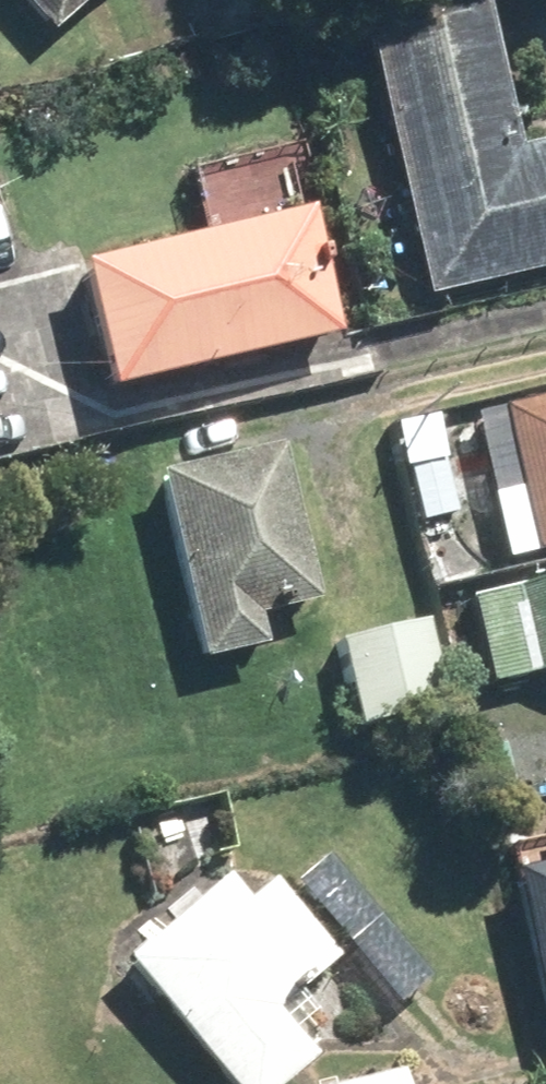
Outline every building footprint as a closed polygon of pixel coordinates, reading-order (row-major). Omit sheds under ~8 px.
[(49,37),(89,0),(15,0),(49,37)] [(357,16),(421,301),(545,272),(545,141),(517,147),(483,0),(428,0),(357,16)] [(194,193),(205,239),(79,270),(108,392),(332,337),(302,216),(287,219),(276,173),(194,193)] [(499,416),(472,423),(491,502),(519,495),(535,556),(545,553),(545,393),(496,405),(499,416)] [(281,455),(158,484),(201,663),(263,648),(257,622),(317,608),(281,455)] [(447,457),(402,469),(418,528),(463,516),(447,457)] [(470,602),(491,690),(545,676),(545,583),(470,602)] [(421,623),(336,644),(357,730),(442,710),(421,623)] [(535,1030),(545,1027),(545,813),(536,815),(544,852),(499,862),(535,1030)] [(144,948),(123,966),(221,1083),(287,1083),(311,1064),(272,1018),(331,968),(263,887),(240,906),(221,884),(160,935),(150,923),(134,937),(144,948)] [(397,1073),(355,1083),(400,1083),(397,1073)]
